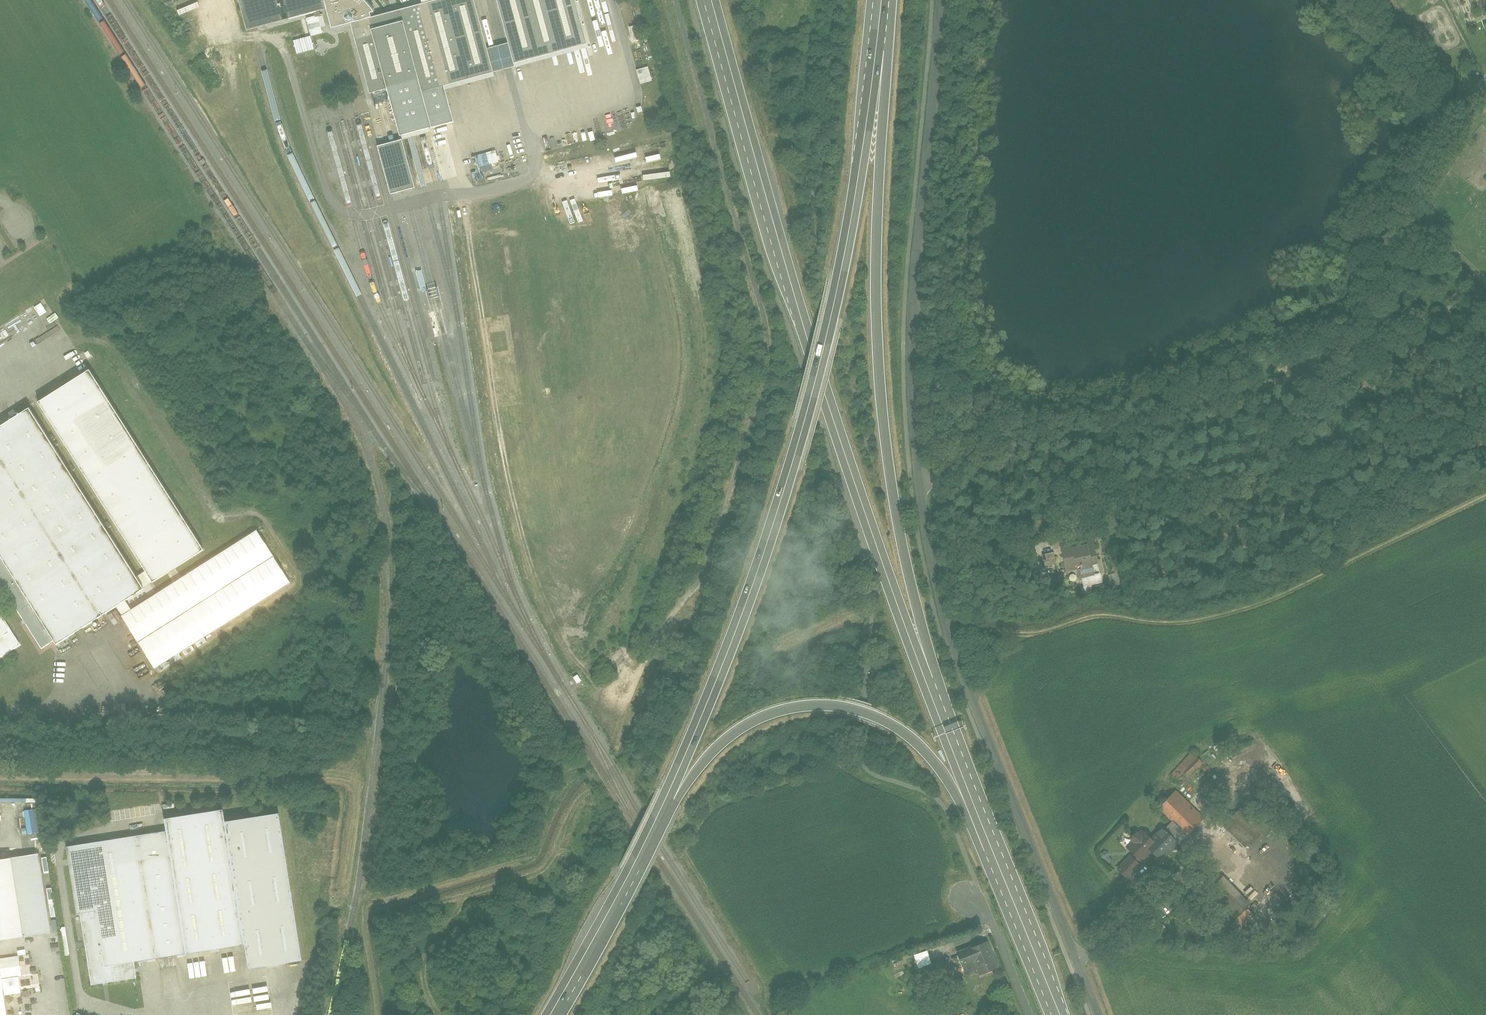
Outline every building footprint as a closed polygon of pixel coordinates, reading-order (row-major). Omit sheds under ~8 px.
[(245,29),(253,27),(325,8),(331,29),(352,24),(371,96),(379,93),(390,90),(404,142),(412,140),(424,136),(456,127),(445,89),(492,75),(474,0),(452,0),(375,21),(374,18),(377,17),(372,10),(367,5),(363,1),(362,0),(237,0),(245,29)] [(518,68),(589,49),(575,0),(499,0),(518,68)] [(323,33),(320,16),(307,18),(310,35),(323,33)] [(641,84),(653,81),(649,66),(637,69),(641,84)] [(401,141),(379,147),(392,192),(414,186),(401,141)] [(2,585),(42,647),(54,640),(57,644),(203,550),(87,369),(0,425),(0,586),(2,585)] [(258,531),(119,619),(153,672),(292,584),(258,531)] [(1102,580),(1093,535),(1050,543),(1058,589),(1102,580)] [(1110,574),(1111,589),(1120,588),(1118,573),(1110,574)] [(21,644),(0,611),(0,657),(21,644)] [(586,682),(580,674),(576,676),(581,685),(586,682)] [(1205,763),(1192,752),(1171,775),(1184,787),(1205,763)] [(1227,757),(1220,760),(1232,787),(1240,783),(1227,757)] [(1158,809),(1187,836),(1199,824),(1170,796),(1158,809)] [(1235,806),(1221,821),(1243,842),(1257,827),(1235,806)] [(37,833),(35,809),(26,810),(27,834),(37,833)] [(75,915),(79,915),(90,986),(137,978),(134,962),(245,945),(249,970),(305,961),(282,816),(226,825),(224,812),(166,821),(168,832),(64,848),(75,915)] [(1145,825),(1125,848),(1140,860),(1148,851),(1158,859),(1175,840),(1161,828),(1155,834),(1145,825)] [(1316,847),(1318,855),(1330,853),(1326,838),(1314,840),(1315,847),(1316,847)] [(1130,855),(1117,869),(1126,878),(1140,865),(1130,855)] [(0,865),(0,943),(52,935),(40,859),(0,865)] [(1221,875),(1203,892),(1229,920),(1247,903),(1221,875)] [(985,937),(958,948),(965,965),(973,962),(979,976),(998,968),(985,937)] [(923,963),(931,961),(928,950),(920,953),(923,963)] [(0,959),(0,1014),(7,1014),(2,980),(22,976),(19,956),(0,959)] [(928,962),(923,963),(928,982),(952,976),(948,959),(928,964),(928,962)]
